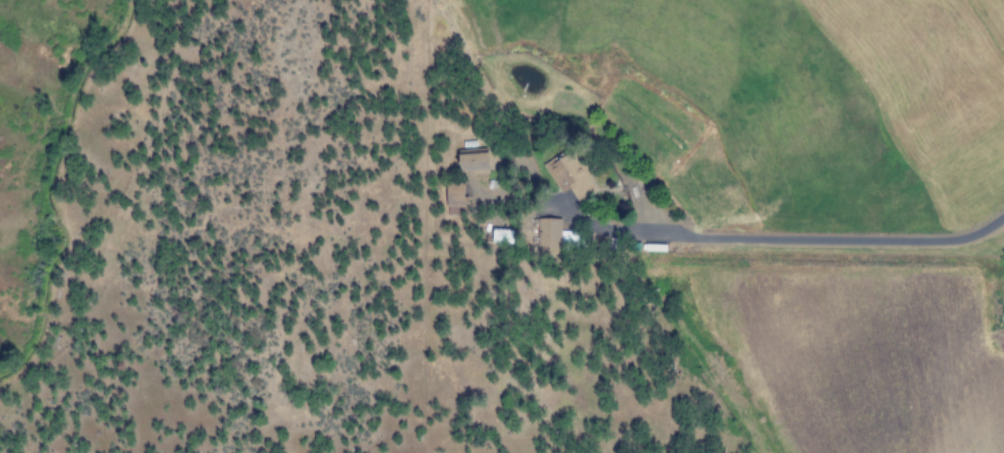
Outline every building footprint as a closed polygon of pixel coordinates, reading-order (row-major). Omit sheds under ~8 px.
[(556,189),(567,184),(576,202),(592,194),(570,150),(543,163),(556,189)] [(457,172),(472,171),(473,175),(488,173),(486,152),(455,155),(457,172)] [(559,219),(535,219),(536,247),(560,246),(559,219)]
